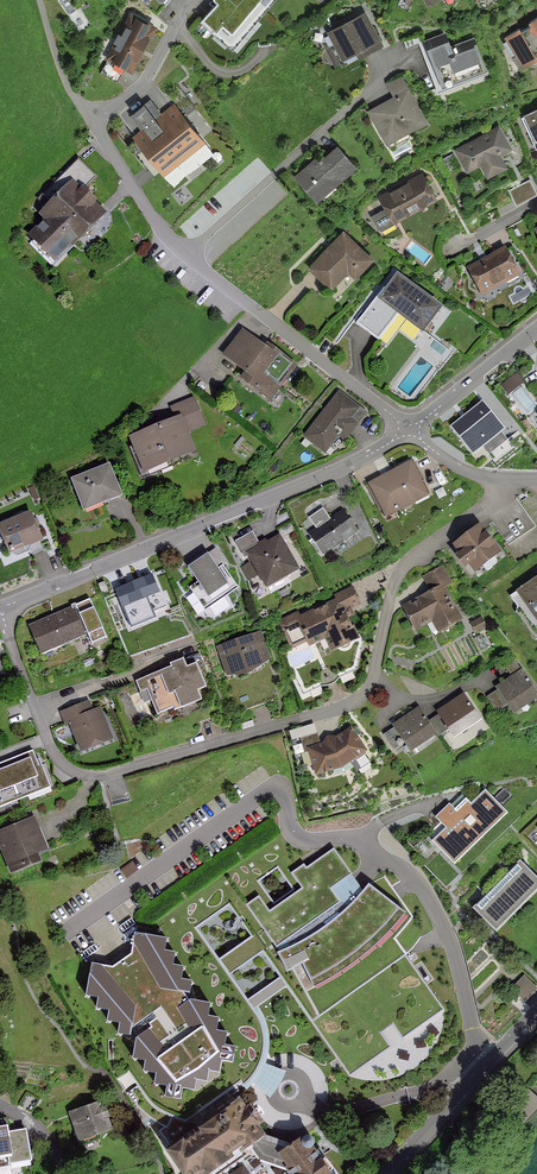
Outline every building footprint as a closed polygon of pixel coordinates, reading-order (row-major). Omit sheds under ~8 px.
[(210,19),(239,44),(276,0),(226,0),(210,19)] [(369,13),(334,32),(350,60),(385,40),(369,13)] [(115,56),(141,69),(161,27),(136,14),(115,56)] [(506,36),(522,62),(536,53),(536,17),(506,36)] [(457,40),(436,49),(450,84),(496,66),(488,45),(462,55),(457,40)] [(376,110),(394,143),(433,122),(406,74),(391,82),(400,97),(376,110)] [(167,114),(156,100),(141,112),(152,126),(139,136),(167,172),(208,140),(180,104),(167,114)] [(522,117),(536,147),(536,110),(522,117)] [(509,124),(459,148),(470,171),(490,161),(496,173),(515,164),(509,152),(520,146),(509,124)] [(329,154),(303,176),(322,200),(361,166),(345,148),(333,158),(329,154)] [(432,173),(386,195),(392,206),(377,213),(384,228),(445,198),(432,173)] [(51,214),(56,219),(38,239),(64,263),(112,213),(80,183),(51,214)] [(348,233),(315,268),(335,287),(353,268),(362,277),(377,261),(348,233)] [(472,268),(483,294),(527,276),(516,249),(472,268)] [(443,307),(397,273),(379,297),(377,296),(358,322),(381,339),(399,314),(423,332),(443,307)] [(284,357),(247,330),(230,354),(253,370),(248,377),(277,398),(286,386),(271,375),(284,357)] [(519,373),(501,384),(508,395),(526,383),(519,373)] [(342,393),(307,436),(328,453),(346,431),(353,436),(369,415),(342,393)] [(180,419),(137,437),(151,470),(200,450),(191,427),(206,421),(197,398),(175,407),(180,419)] [(482,401),(450,426),(473,455),(505,429),(482,401)] [(419,461),(375,483),(391,515),(435,493),(419,461)] [(115,464),(79,479),(92,510),(129,495),(115,464)] [(310,532),(326,555),(362,530),(346,507),(332,517),(327,509),(314,518),(319,526),(310,532)] [(38,513),(3,527),(13,552),(48,538),(38,513)] [(479,527),(456,545),(476,570),(499,552),(479,527)] [(255,533),(239,543),(247,556),(253,553),(273,586),(304,568),(284,534),(263,547),(255,533)] [(226,568),(216,554),(197,567),(206,580),(197,587),(208,603),(211,601),(215,607),(244,587),(229,566),(226,568)] [(436,592),(408,606),(419,627),(439,617),(445,629),(466,619),(449,585),(453,583),(446,568),(429,577),(436,592)] [(149,576),(114,590),(128,623),(163,609),(149,576)] [(517,595),(536,625),(536,582),(517,595)] [(298,613),(280,621),(291,647),(320,634),(322,639),(326,637),(332,650),(359,639),(354,627),(352,628),(347,618),(354,615),(351,608),(360,604),(353,588),(336,595),(338,599),(329,603),(330,605),(300,618),(298,613)] [(78,609),(36,627),(47,652),(89,633),(78,609)] [(486,617),(476,623),(480,631),(490,626),(486,617)] [(260,633),(219,647),(228,673),(247,672),(269,659),(260,633)] [(173,668),(138,682),(145,702),(152,699),(157,712),(173,706),(175,709),(200,699),(196,690),(205,687),(197,665),(187,668),(184,659),(172,664),(173,668)] [(502,688),(520,714),(536,702),(536,687),(526,671),(502,688)] [(469,693),(442,712),(461,738),(487,720),(469,693)] [(94,700),(65,713),(70,725),(76,722),(88,751),(118,738),(105,706),(98,710),(94,700)] [(423,708),(398,725),(417,751),(442,733),(423,708)] [(357,729),(315,749),(326,773),(368,754),(357,729)] [(5,763),(19,800),(50,788),(39,760),(36,761),(33,753),(5,763)] [(5,763),(0,765),(0,807),(19,800),(5,763)] [(434,841),(454,863),(506,813),(485,792),(471,806),(464,798),(440,821),(448,828),(434,841)] [(0,832),(0,841),(12,871),(38,861),(35,853),(45,849),(34,819),(0,832)] [(277,946),(288,971),(294,968),(319,1016),(314,1019),(350,1073),(389,1048),(378,1033),(394,1022),(404,1036),(441,1008),(395,937),(412,918),(384,877),(359,890),(334,851),(307,869),(303,865),(293,873),(305,888),(270,913),(259,899),(248,906),(277,946)] [(472,909),(497,933),(536,892),(536,877),(520,860),(472,909)] [(132,955),(113,968),(92,964),(86,995),(99,997),(97,1008),(111,1010),(109,1021),(122,1024),(120,1035),(137,1038),(133,1058),(147,1061),(145,1072),(158,1074),(156,1084),(195,1091),(220,1074),(226,1033),(217,1031),(219,1017),(208,1016),(210,1003),(190,1000),(192,981),(181,980),(183,967),(173,966),(175,953),(164,951),(166,940),(135,935),(132,955)] [(255,938),(220,955),(228,971),(263,954),(255,938)] [(536,990),(536,987),(524,976),(513,988),(527,1001),(536,990)] [(282,979),(249,999),(254,1008),(287,988),(282,979)] [(108,1102),(74,1114),(84,1141),(118,1129),(108,1102)] [(174,1153),(189,1173),(223,1173),(271,1139),(244,1103),(174,1153)] [(25,1158),(20,1127),(0,1130),(0,1162),(25,1158)] [(291,1155),(305,1173),(348,1173),(319,1135),(291,1155)] [(253,1165),(232,1173),(257,1173),(253,1165)]
